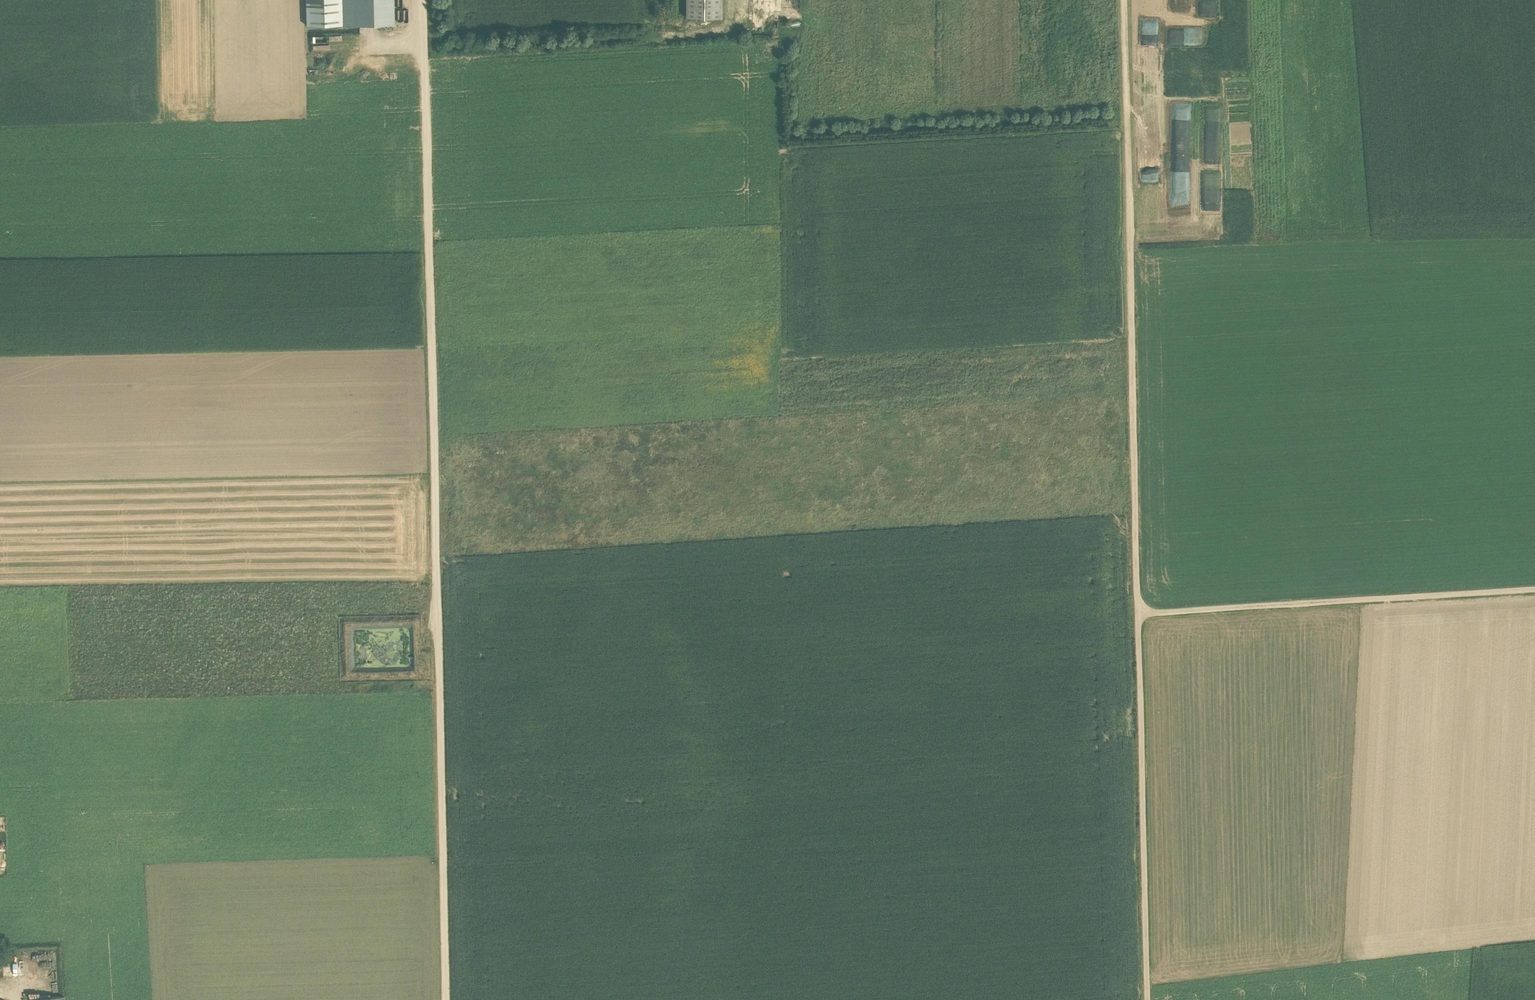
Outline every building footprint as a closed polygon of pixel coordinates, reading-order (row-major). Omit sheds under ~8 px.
[(308,27),(343,25),(395,24),(394,0),(307,0),(308,27)] [(686,18),(722,19),(722,0),(687,0),(686,18)] [(1156,136),(1157,122),(1146,122),(1146,136),(1156,136)]
